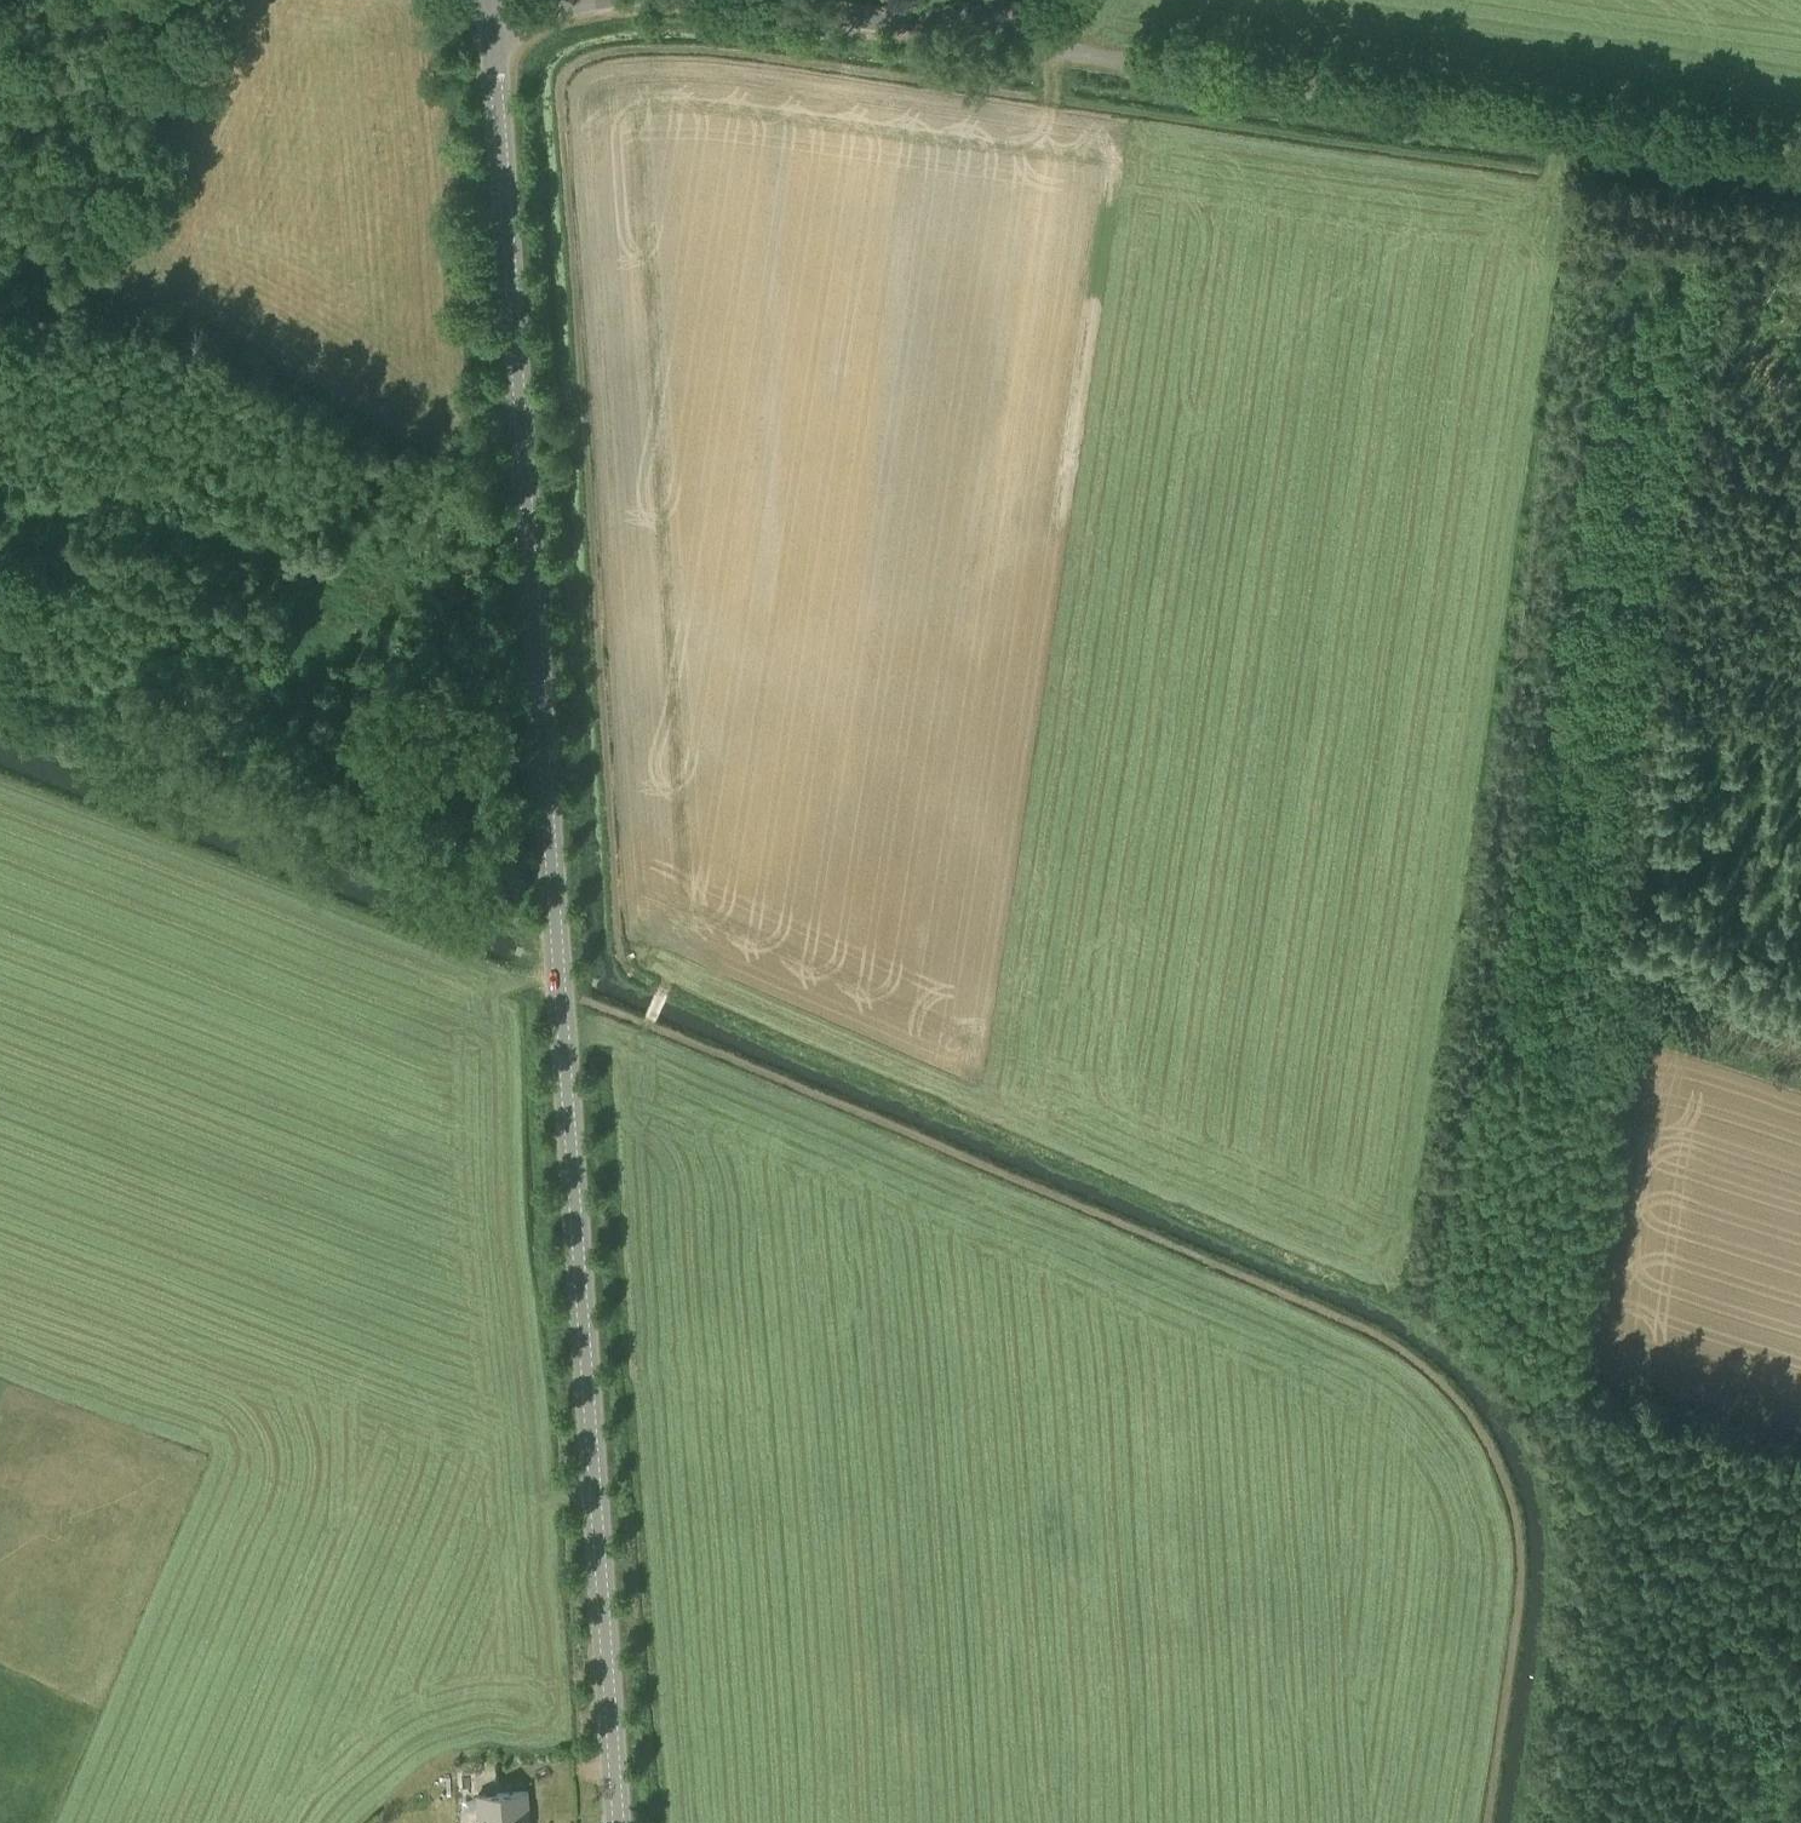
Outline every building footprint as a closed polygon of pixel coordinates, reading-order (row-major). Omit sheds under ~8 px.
[(480,1796),(482,1822),(528,1822),(528,1821),(526,1792),(480,1796)]
